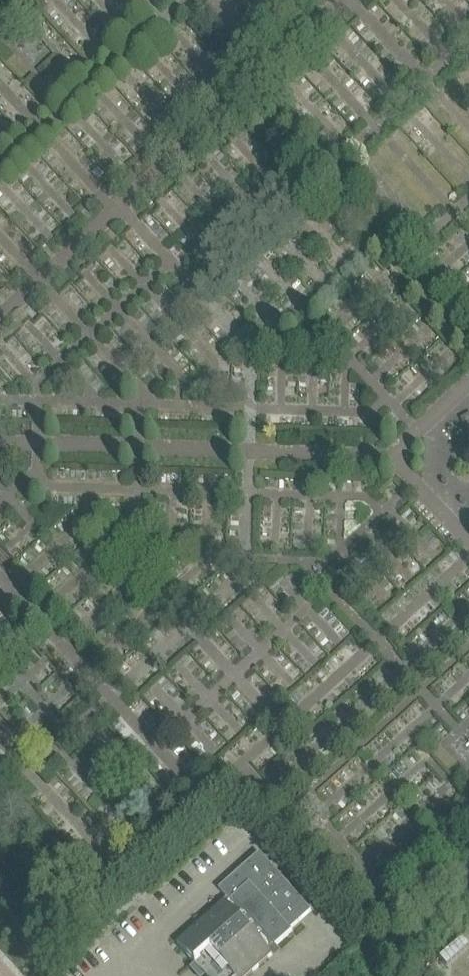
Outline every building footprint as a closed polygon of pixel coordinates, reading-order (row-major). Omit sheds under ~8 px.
[(311,912),(260,855),(218,892),(226,901),(177,945),(205,975),(251,975),(273,956),(265,948),(271,943),(276,948),(292,932),(291,931),(311,912)] [(451,949),(443,956),(451,964),(455,960),(458,957),(451,949)]
